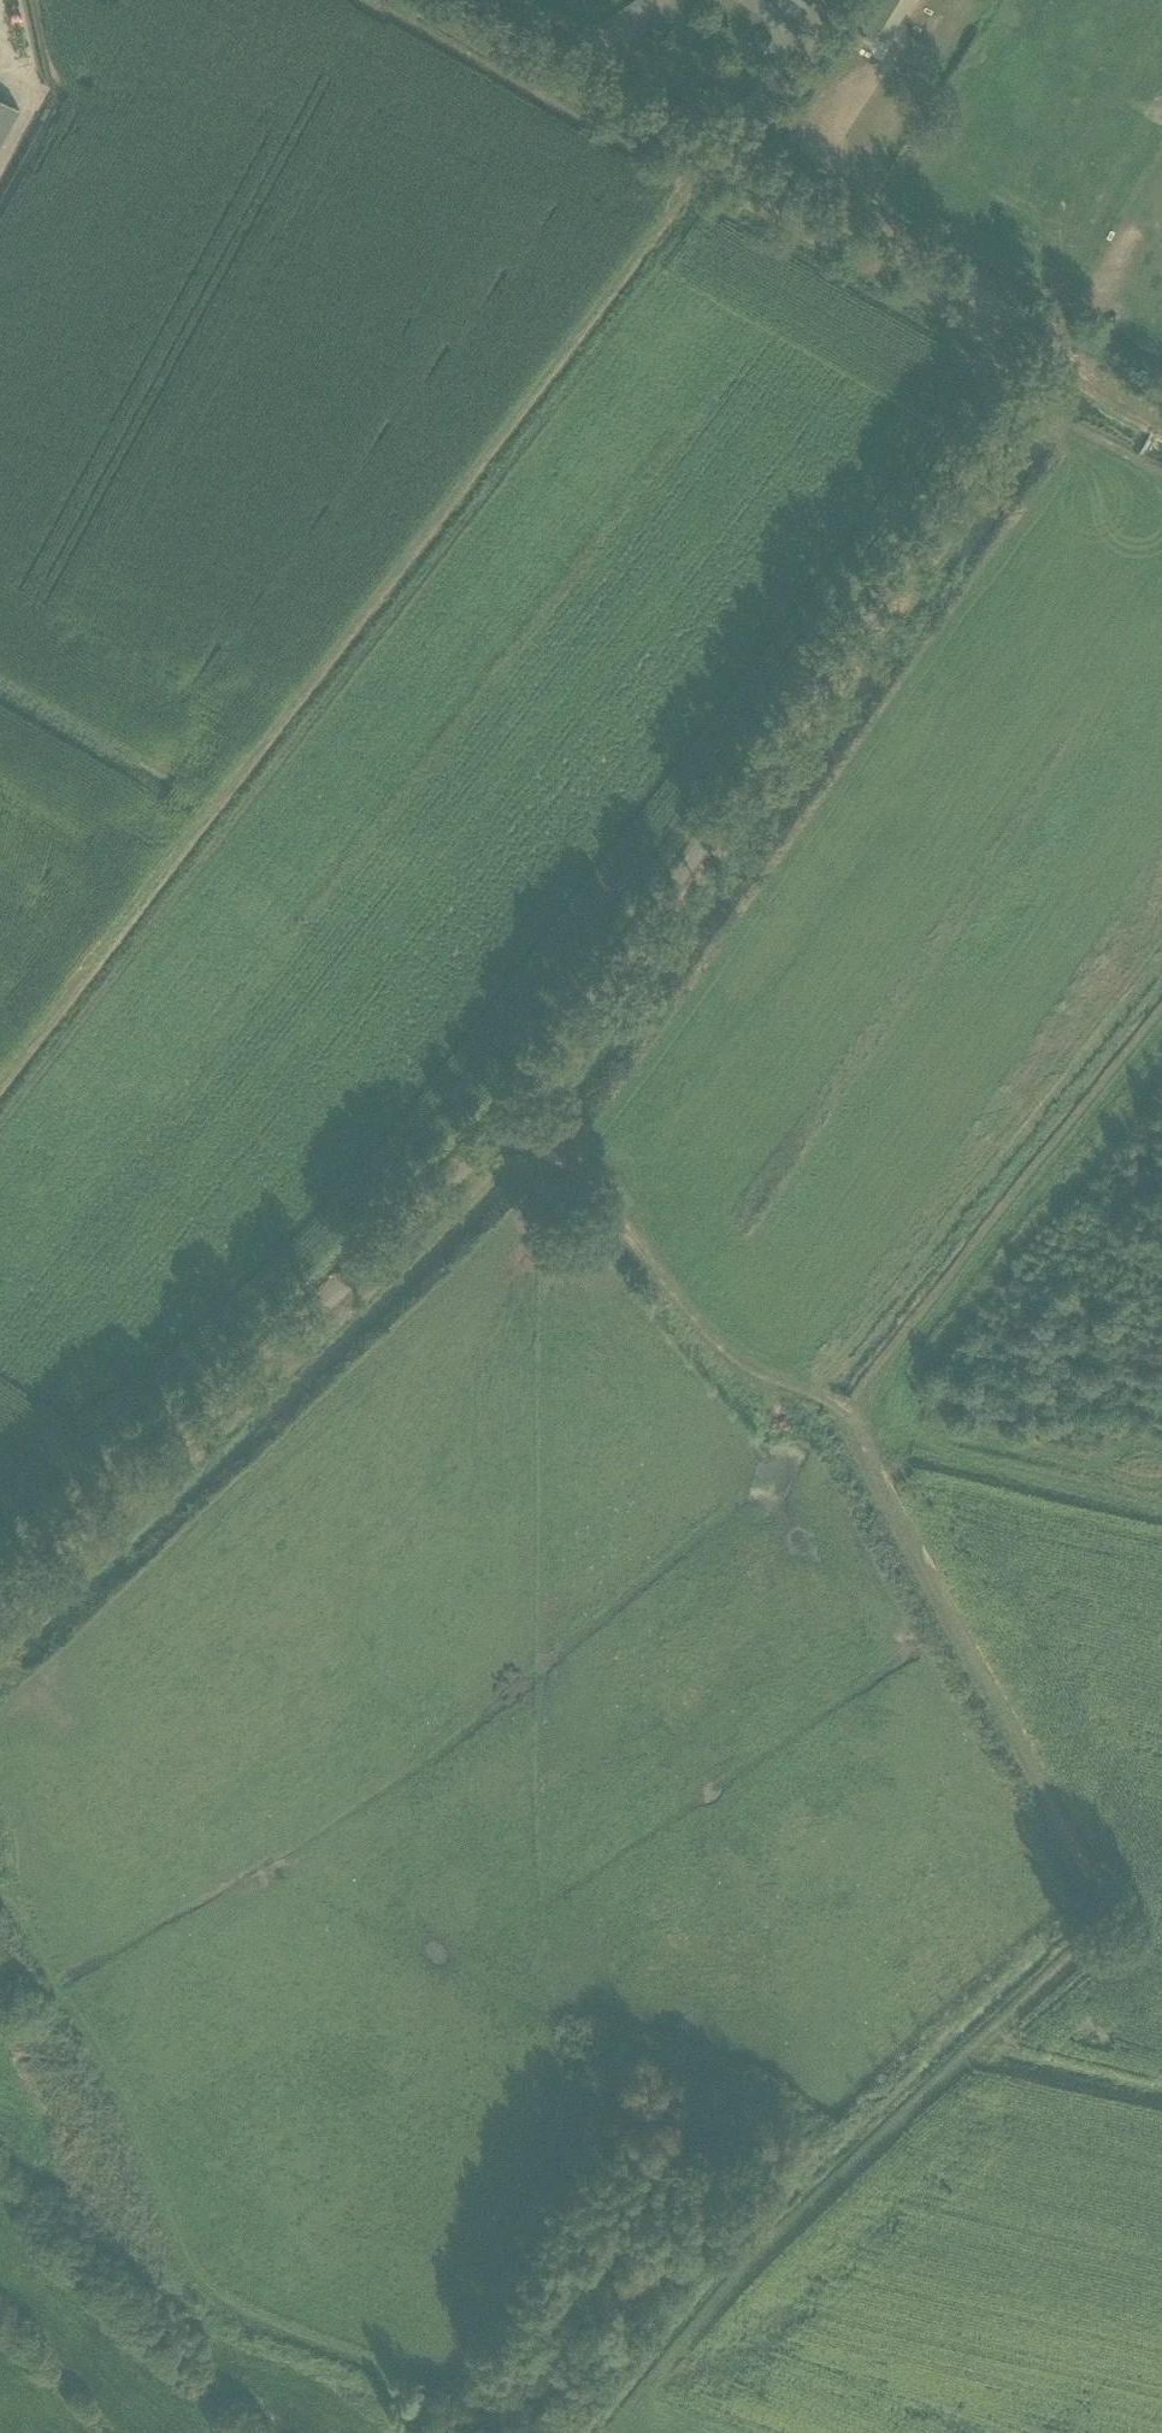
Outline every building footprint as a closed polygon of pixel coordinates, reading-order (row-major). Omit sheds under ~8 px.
[(771,37),(760,39),(762,51),(774,48),(771,37)] [(0,98),(0,143),(19,108),(0,98)]
